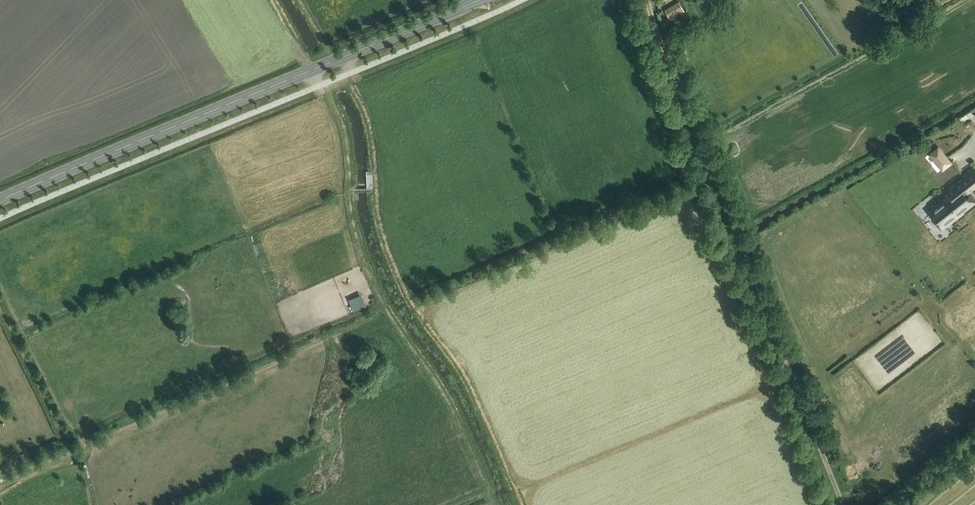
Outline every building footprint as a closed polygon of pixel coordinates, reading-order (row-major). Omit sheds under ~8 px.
[(679,2),(665,10),(671,19),(684,11),(679,2)] [(941,228),(974,202),(969,195),(967,197),(965,194),(974,186),(974,169),(974,167),(963,176),(964,177),(947,191),(950,194),(928,212),(933,219),(935,217),(938,220),(935,221),(941,228)] [(296,335),(303,332),(300,323),(293,326),(296,335)]
